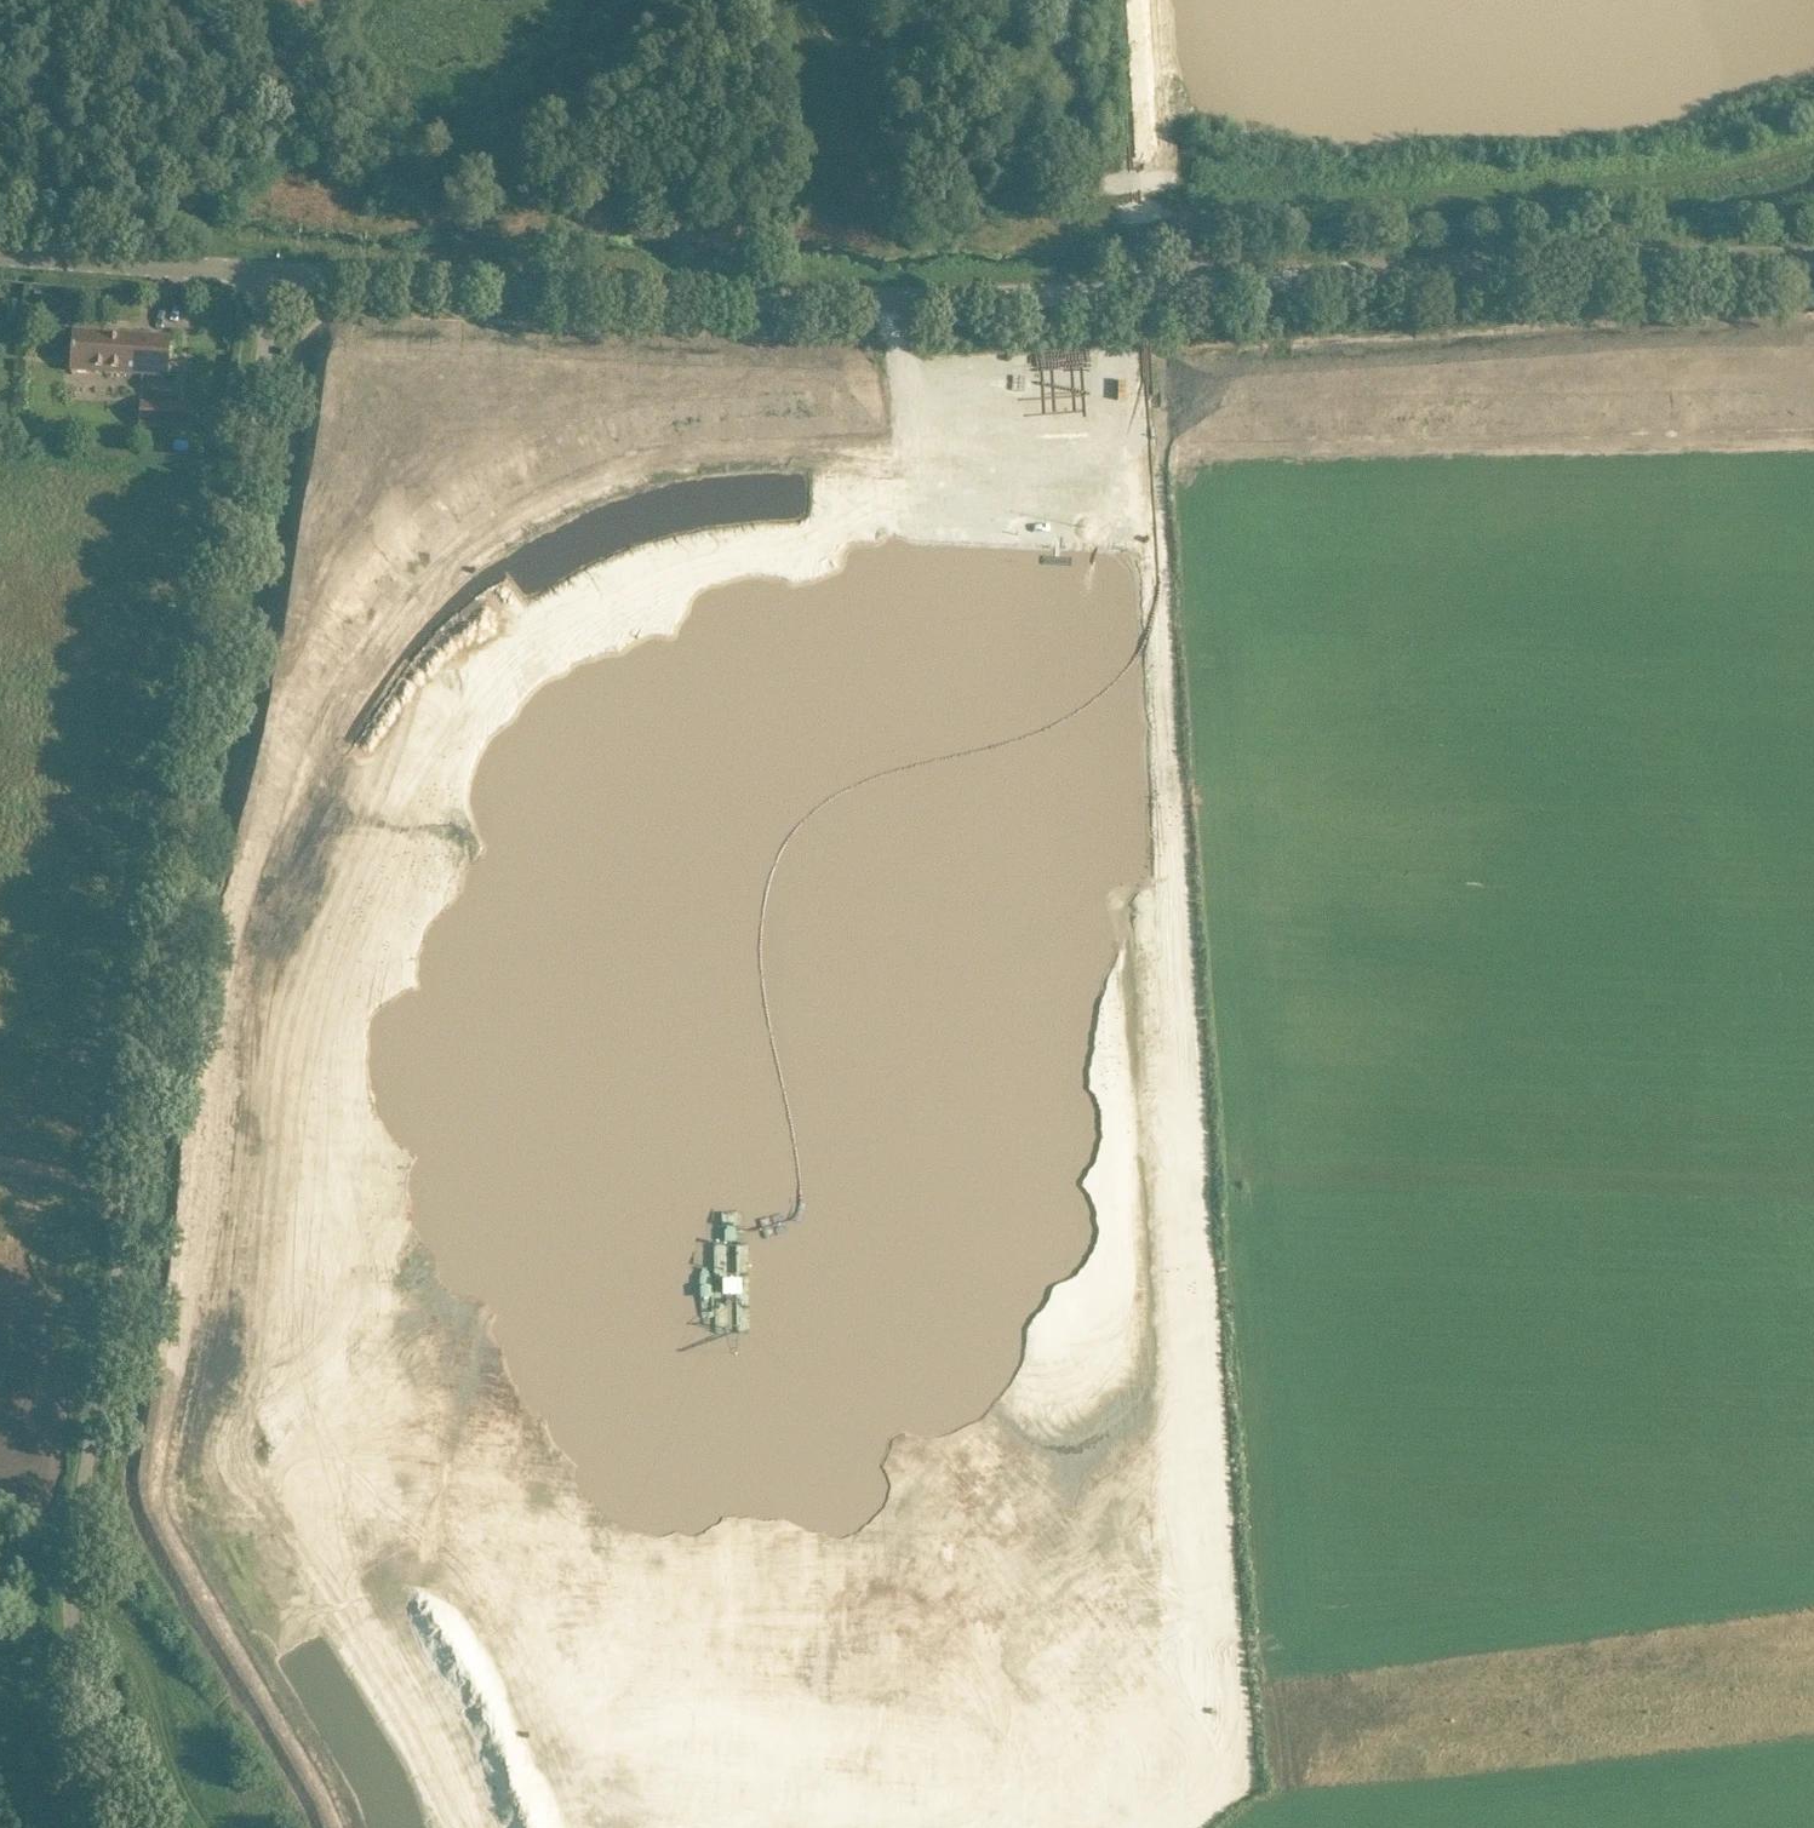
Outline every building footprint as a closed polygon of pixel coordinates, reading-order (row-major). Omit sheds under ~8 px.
[(69,372),(168,378),(170,339),(72,333),(69,372)] [(193,408),(159,406),(158,426),(192,428),(193,408)]
